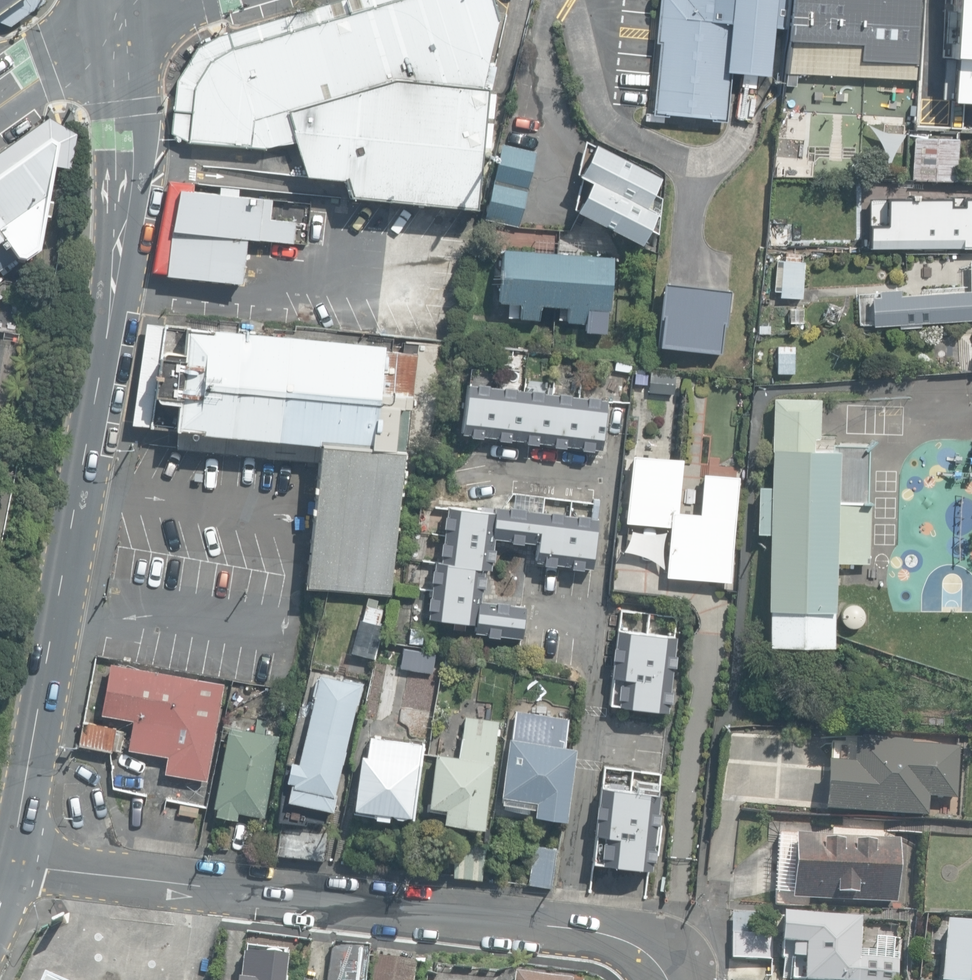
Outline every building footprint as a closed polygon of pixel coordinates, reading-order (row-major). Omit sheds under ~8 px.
[(15,25),(44,0),(0,0),(0,21),(15,25)] [(482,87),(498,19),(493,0),(336,0),(227,32),(252,112),(251,120),(395,79),(482,87)] [(789,0),(659,0),(655,43),(659,43),(652,115),(667,117),(667,113),(710,117),(710,120),(725,122),(730,72),(768,75),(773,28),(786,29),(789,0)] [(786,38),(859,41),(858,57),(913,59),(917,0),(790,0),(786,38)] [(953,98),(971,99),(971,0),(957,0),(953,98)] [(248,148),(251,120),(252,112),(227,32),(220,34),(196,48),(176,80),(171,133),(189,143),(248,148)] [(489,87),(482,87),(395,79),(251,120),(248,148),(264,150),(278,145),(296,142),(306,174),(344,178),(349,197),(477,209),(489,87)] [(0,154),(0,232),(19,258),(20,257),(25,257),(40,247),(46,215),(50,215),(52,201),(48,201),(53,165),(71,167),(77,132),(50,118),(0,154)] [(913,180),(956,181),(957,160),(964,160),(964,147),(958,147),(958,139),(914,137),(913,180)] [(665,176),(588,142),(580,174),(584,177),(578,209),(647,249),(664,212),(652,206),(665,176)] [(517,227),(536,152),(502,143),(483,219),(517,227)] [(785,170),(810,171),(811,151),(786,150),(785,170)] [(168,181),(160,227),(246,238),(293,242),(295,221),(270,219),(272,199),(261,198),(261,196),(238,194),(239,190),(221,188),(220,192),(193,189),(193,184),(168,181)] [(971,244),(971,193),(960,193),(960,201),(948,201),(948,193),(885,193),(885,221),(867,221),(867,244),(971,244)] [(246,238),(160,227),(151,271),(166,272),(166,275),(242,282),(246,238)] [(19,258),(0,232),(0,271),(19,258)] [(583,331),(605,333),(606,310),(608,310),(612,256),(502,249),(498,302),(519,304),(519,318),(538,319),(539,308),(541,308),(541,305),(559,306),(558,320),(566,320),(566,322),(584,323),(583,331)] [(779,297),(801,298),(804,262),(800,262),(800,253),(786,253),(785,261),(781,261),(779,297)] [(660,346),(720,353),(723,326),(725,326),(729,290),(664,283),(660,319),(663,319),(660,346)] [(51,307),(60,309),(64,287),(55,285),(51,307)] [(876,327),(971,320),(971,291),(903,296),(903,290),(881,291),(882,298),(874,298),(876,327)] [(306,585),(391,594),(406,450),(408,450),(418,351),(381,347),(382,341),(208,323),(208,329),(145,322),(134,425),(321,445),(306,585)] [(776,373),(793,374),(794,347),(777,346),(776,373)] [(646,391),(682,395),(685,374),(648,370),(646,391)] [(461,432),(600,449),(606,400),(466,384),(461,432)] [(772,534),(770,645),(833,647),(835,557),(868,558),(869,500),(870,446),(821,444),(822,397),(773,396),(771,486),(758,486),(757,534),(772,534)] [(665,576),(729,582),(740,478),(703,474),(699,514),(677,512),(682,460),(632,455),(625,522),(670,526),(665,576)] [(472,629),(521,636),(524,608),(478,602),(483,568),(490,569),(494,538),(537,544),(535,559),(590,567),(596,519),(496,506),(495,513),(445,507),(439,560),(434,560),(426,619),(472,625),(472,629)] [(610,590),(647,594),(650,558),(613,554),(610,590)] [(362,621),(381,627),(388,603),(369,597),(362,621)] [(614,704),(665,710),(674,637),(614,630),(609,676),(617,677),(614,704)] [(400,667),(434,673),(437,653),(403,647),(400,667)] [(165,771),(206,779),(223,682),(110,663),(102,713),(133,719),(129,747),(168,754),(165,771)] [(287,799),(332,810),(362,682),(318,672),(297,763),(289,761),(284,781),(291,783),(287,799)] [(233,690),(245,692),(246,682),(234,681),(233,690)] [(375,720),(379,703),(366,700),(362,717),(375,720)] [(564,744),(567,716),(516,710),(513,736),(504,735),(497,795),(501,795),(500,802),(532,806),(531,816),(566,820),(574,745),(564,744)] [(443,821),(483,827),(498,719),(465,715),(459,757),(436,753),(429,804),(445,806),(443,821)] [(216,814),(237,818),(238,810),(263,815),(280,735),(264,732),(266,720),(257,718),(254,731),(230,727),(214,806),(217,806),(216,814)] [(80,744),(112,750),(116,727),(84,721),(80,744)] [(372,817),(388,819),(389,813),(412,817),(423,743),(370,735),(367,756),(361,755),(353,808),(373,811),(372,817)] [(825,763),(823,811),(927,815),(928,797),(955,798),(957,747),(911,746),(911,740),(854,738),(853,764),(825,763)] [(592,861),(649,868),(650,858),(652,859),(652,853),(657,854),(661,826),(654,825),(655,823),(656,823),(658,811),(656,811),(659,792),(601,786),(599,804),(597,804),(595,815),(597,815),(592,861)] [(178,814),(196,817),(198,807),(180,804),(178,814)] [(277,853),(321,858),(325,818),(281,813),(277,853)] [(874,902),(896,903),(899,840),(874,838),(795,834),(792,898),(874,902)] [(530,883),(552,886),(559,848),(536,845),(530,883)] [(461,874),(480,877),(483,850),(464,848),(461,874)] [(732,930),(766,930),(767,912),(732,911),(732,930)] [(782,911),(780,943),(795,944),(794,956),(802,956),(801,979),(899,979),(900,959),(860,956),(862,915),(782,911)] [(945,922),(940,979),(971,979),(971,924),(945,922)] [(730,957),(767,958),(767,931),(730,930),(730,957)] [(325,946),(309,944),(304,979),(321,979),(325,946)] [(368,947),(332,944),(327,979),(363,979),(368,947)] [(286,960),(254,957),(255,948),(240,946),(236,979),(283,979),(286,960)] [(415,962),(374,957),(371,979),(413,979),(415,962)]
